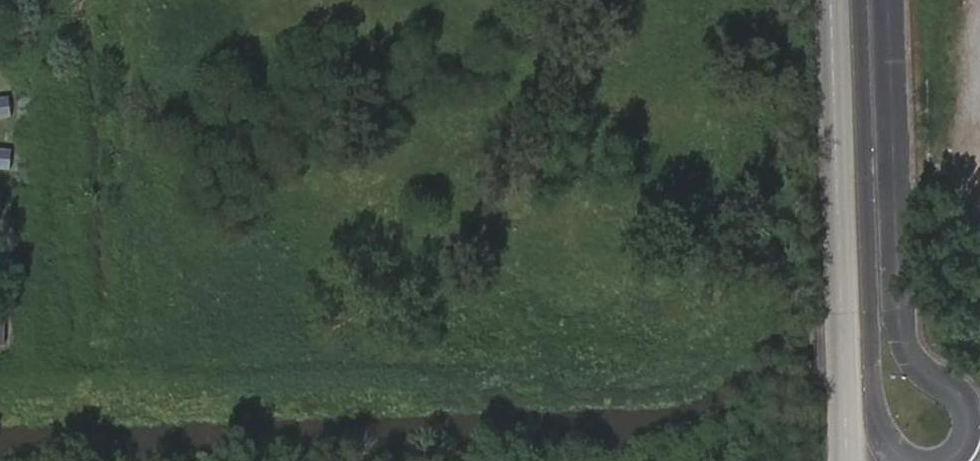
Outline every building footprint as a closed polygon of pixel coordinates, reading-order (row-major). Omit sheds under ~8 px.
[(18,115),(16,96),(0,98),(0,117),(18,115)] [(9,148),(0,148),(0,171),(7,172),(9,148)] [(10,199),(0,199),(0,215),(10,215),(10,199)]
